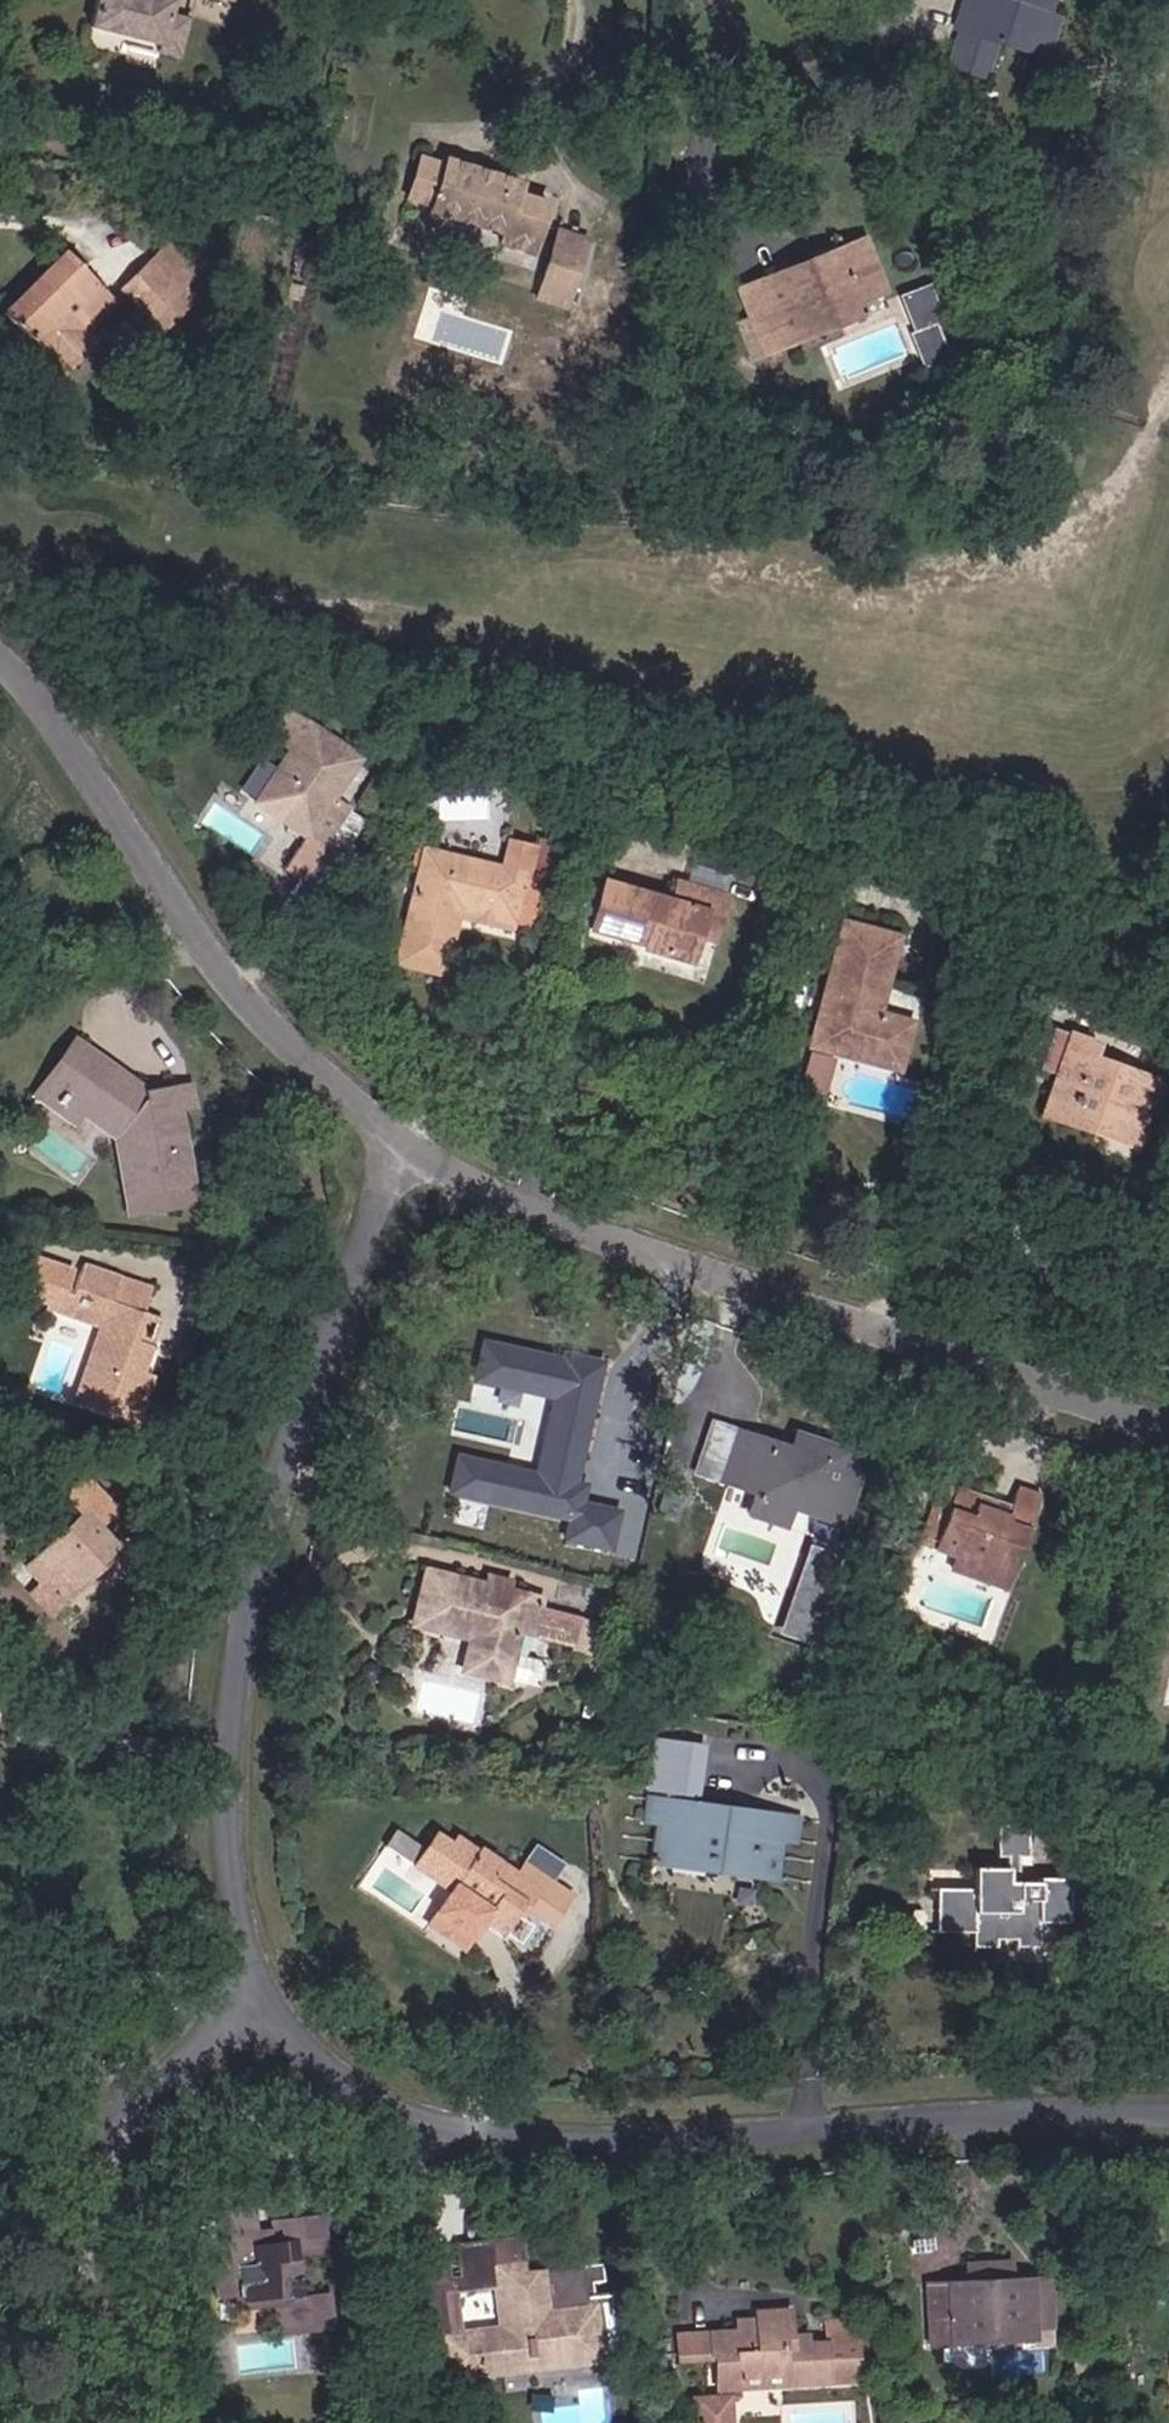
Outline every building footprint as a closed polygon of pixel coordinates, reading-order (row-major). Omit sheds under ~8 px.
[(155,63),(165,15),(102,0),(95,0),(78,82),(145,98),(143,110),(168,115),(178,68),(155,63)] [(226,14),(229,0),(191,0),(190,7),(226,14)] [(973,3),(962,0),(958,16),(964,17),(955,48),(989,58),(999,28),(1006,6),(1039,17),(1044,0),(974,0),(973,3)] [(1048,43),(1060,0),(1044,0),(1039,17),(1006,6),(999,28),(1048,43)] [(520,213),(553,215),(556,164),(525,162),(525,150),(449,144),(449,149),(446,190),(446,197),(520,203),(520,213)] [(417,189),(446,190),(449,149),(419,148),(417,189)] [(569,258),(600,259),(604,188),(573,186),(569,258)] [(844,297),(869,288),(894,278),(876,234),(852,242),(854,252),(827,260),(824,254),(746,284),(759,315),(783,307),(793,334),(849,313),(844,297)] [(827,260),(854,252),(852,242),(848,235),(821,244),(824,254),(827,260)] [(198,313),(189,304),(208,287),(179,256),(123,307),(163,346),(198,313)] [(10,329),(49,366),(108,307),(67,270),(10,329)] [(951,317),(962,312),(947,278),(922,289),(937,323),(951,317)] [(849,313),(875,304),(869,288),(844,297),(849,313)] [(49,366),(61,377),(119,317),(108,307),(49,366)] [(769,342),(793,334),(783,307),(759,315),(769,342)] [(945,345),(961,338),(951,317),(937,323),(945,345)] [(933,350),(939,365),(968,354),(961,338),(945,345),(933,350)] [(307,724),(288,710),(275,729),(294,743),(280,762),(293,772),(271,801),(300,825),(277,854),(294,867),(317,841),(347,806),(333,795),(362,755),(312,718),(307,724)] [(271,801),(293,772),(280,762),(259,791),(271,801)] [(468,904),(523,917),(529,887),(554,891),(557,872),(429,846),(436,815),(422,813),(415,845),(426,848),(404,954),(458,963),(465,919),(451,917),(454,900),(468,904)] [(337,855),(317,841),(294,867),(289,874),(309,890),(337,855)] [(689,966),(697,937),(703,916),(723,921),(730,891),(680,879),(672,899),(608,883),(595,932),(639,945),(639,954),(689,966)] [(523,917),(548,923),(554,891),(529,887),(523,917)] [(451,917),(465,919),(468,904),(454,900),(451,917)] [(904,1015),(870,1006),(893,926),(850,913),(815,1038),(891,1060),(904,1015)] [(697,937),(718,942),(723,921),(703,916),(697,937)] [(1103,1130),(1131,1138),(1153,1072),(1132,1066),(1129,1073),(1103,1066),(1105,1056),(1085,1050),(1089,1035),(1064,1028),(1051,1065),(1072,1072),(1064,1099),(1106,1114),(1103,1130)] [(143,1195),(194,1188),(174,1097),(170,1074),(146,1080),(82,1043),(56,1086),(70,1095),(61,1112),(85,1126),(94,1109),(131,1132),(143,1195)] [(1103,1130),(1106,1114),(1064,1099),(1072,1072),(1051,1065),(1038,1109),(1103,1130)] [(174,1097),(194,1094),(189,1072),(170,1074),(174,1097)] [(45,1103),(61,1112),(70,1095),(56,1086),(45,1103)] [(159,1371),(143,1366),(154,1336),(142,1331),(149,1308),(120,1298),(128,1276),(90,1263),(80,1294),(115,1308),(110,1323),(81,1403),(137,1423),(159,1371)] [(120,1298),(149,1308),(156,1287),(128,1276),(120,1298)] [(74,1309),(110,1323),(115,1308),(80,1294),(74,1309)] [(142,1331),(154,1336),(163,1313),(149,1308),(142,1331)] [(540,1423),(549,1431),(601,1378),(592,1370),(540,1423)] [(534,1447),(566,1477),(633,1410),(601,1378),(549,1431),(534,1447)] [(727,1505),(746,1512),(751,1495),(734,1489),(750,1437),(728,1429),(711,1481),(731,1490),(727,1505)] [(789,1449),(813,1456),(818,1438),(795,1431),(789,1449)] [(785,1507),(839,1523),(860,1451),(818,1438),(813,1456),(789,1449),(750,1437),(734,1489),(751,1495),(746,1512),(779,1522),(785,1507)] [(92,1570),(110,1553),(90,1532),(104,1518),(91,1507),(92,1503),(73,1484),(60,1497),(74,1514),(17,1570),(54,1608),(73,1590),(66,1580),(84,1563),(92,1570)] [(1015,1599),(1033,1503),(1006,1498),(1003,1514),(925,1500),(914,1565),(960,1573),(988,1578),(986,1592),(986,1594),(1015,1599)] [(66,1580),(73,1590),(92,1570),(84,1563),(66,1580)] [(516,1625),(534,1627),(541,1595),(425,1568),(412,1620),(466,1632),(460,1664),(504,1673),(516,1625)] [(43,1619),(54,1608),(17,1570),(5,1580),(43,1619)] [(958,1587),(986,1592),(988,1578),(960,1573),(958,1587)] [(658,1740),(655,1778),(671,1780),(674,1741),(658,1740)] [(705,1846),(672,1844),(677,1786),(661,1785),(656,1856),(704,1861),(705,1846)] [(767,1827),(777,1828),(779,1797),(677,1786),(672,1844),(705,1846),(704,1861),(764,1868),(767,1827)] [(764,1868),(787,1869),(793,1799),(779,1797),(777,1828),(767,1827),(764,1868)] [(1032,1923),(1069,1924),(1070,1878),(1025,1876),(1026,1850),(1038,1849),(1037,1823),(1006,1823),(1004,1848),(1016,1849),(1015,1863),(978,1861),(977,1878),(952,1880),(950,1928),(973,1930),(973,1947),(998,1948),(999,1931),(1017,1932),(1017,1950),(1032,1950),(1032,1923)] [(393,1828),(385,1847),(410,1857),(418,1838),(393,1828)] [(531,1898),(551,1870),(527,1854),(519,1865),(511,1861),(487,1845),(484,1851),(459,1834),(453,1840),(438,1830),(413,1866),(441,1883),(421,1916),(424,1926),(439,1935),(453,1929),(468,1902),(503,1922),(521,1894),(531,1898)] [(531,1898),(552,1911),(571,1881),(551,1870),(531,1898)] [(315,2294),(310,2257),(345,2252),(341,2227),(315,2232),(311,2215),(287,2219),(290,2236),(274,2239),(268,2209),(234,2215),(238,2245),(244,2244),(247,2267),(209,2273),(211,2294),(251,2289),(252,2303),(283,2300),(287,2331),(328,2325),(324,2294),(315,2294)] [(618,2346),(627,2290),(597,2293),(594,2261),(531,2268),(527,2228),(458,2234),(459,2247),(461,2261),(461,2263),(466,2262),(468,2276),(501,2274),(506,2312),(453,2318),(448,2278),(445,2248),(419,2251),(423,2293),(428,2292),(431,2323),(423,2324),(427,2360),(441,2359),(442,2370),(604,2354),(603,2348),(618,2346)] [(448,2278),(468,2276),(466,2262),(461,2263),(461,2261),(459,2247),(445,2248),(448,2278)] [(991,2336),(1073,2331),(1072,2289),(1053,2289),(1053,2271),(1028,2272),(1028,2256),(985,2257),(986,2276),(1029,2275),(1031,2318),(991,2320),(991,2336)] [(613,2258),(594,2261),(597,2293),(627,2290),(626,2283),(604,2286),(602,2272),(614,2271),(613,2258)] [(991,2320),(1031,2318),(1029,2275),(986,2276),(949,2277),(951,2338),(991,2336),(991,2320)] [(867,2362),(866,2349),(858,2349),(856,2335),(807,2339),(806,2335),(801,2335),(784,2335),(784,2325),(764,2326),(763,2313),(743,2314),(743,2329),(718,2331),(719,2344),(722,2387),(726,2388),(722,2396),(704,2397),(706,2422),(733,2422),(730,2392),(740,2392),(739,2384),(749,2384),(749,2372),(795,2368),(794,2379),(861,2373),(860,2363),(867,2362)] [(784,2335),(801,2335),(800,2324),(784,2325),(784,2335)] [(686,2346),(719,2344),(718,2331),(686,2334),(686,2346)] [(749,2384),(794,2379),(795,2368),(749,2372),(749,2384)]
